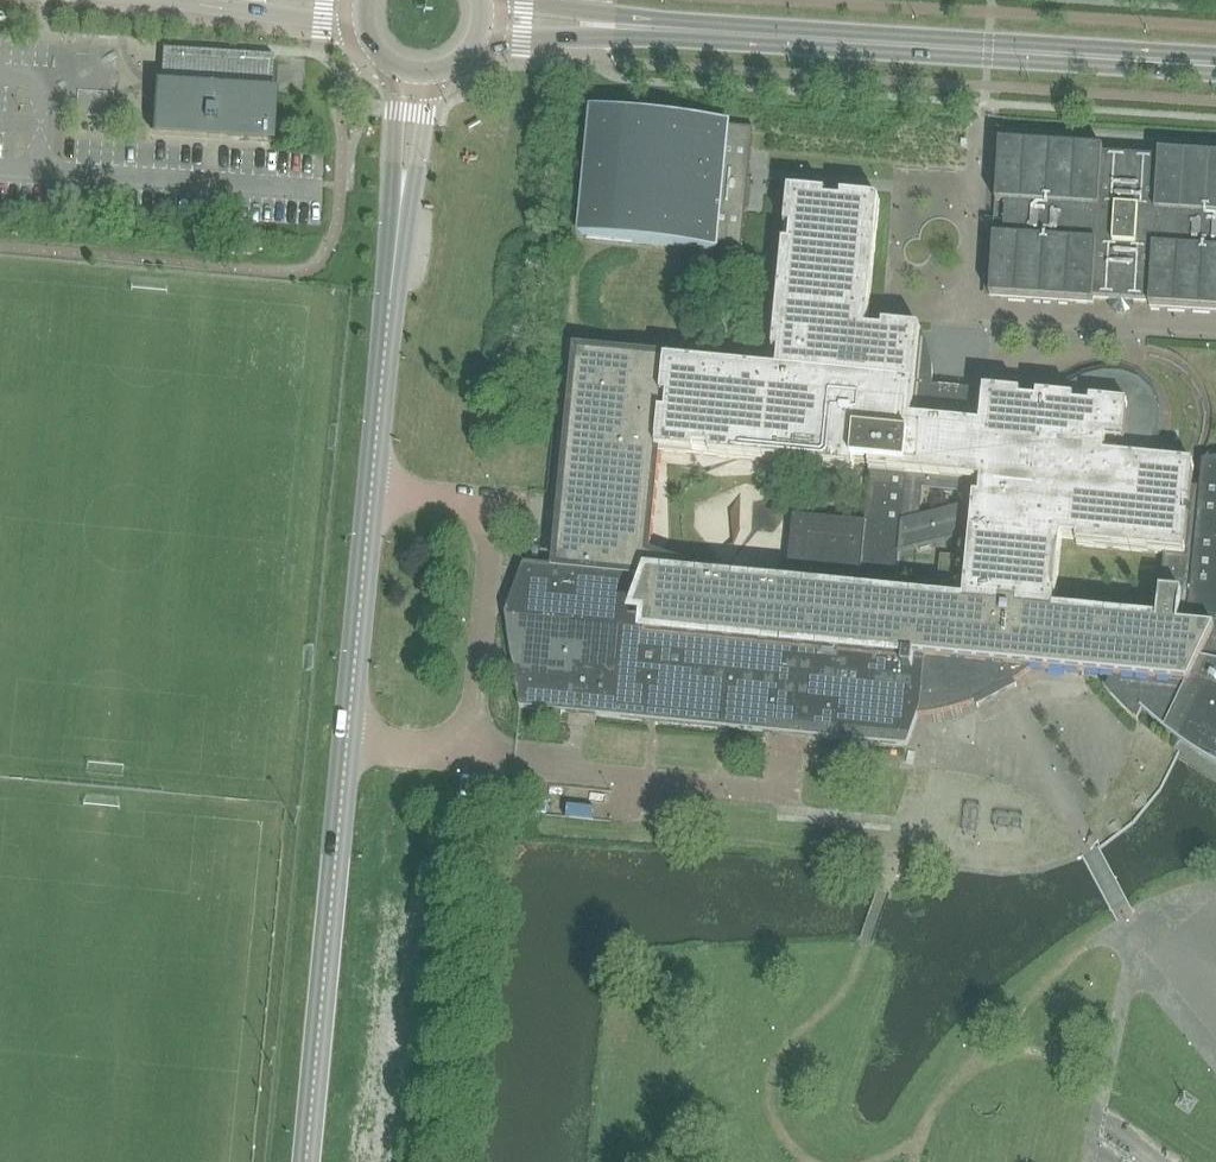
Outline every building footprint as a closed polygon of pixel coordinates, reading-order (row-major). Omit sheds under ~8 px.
[(158,130),(269,137),(274,56),(163,50),(163,51),(164,51),(168,88),(161,88),(158,130)] [(724,123),(598,110),(596,126),(594,126),(585,221),(587,221),(585,237),(707,249),(707,246),(741,250),(752,148),(753,129),(723,126),(724,123)] [(959,150),(968,151),(969,142),(959,142),(959,150)] [(1094,304),(1094,299),(1151,303),(1150,308),(1215,312),(1215,158),(1160,154),(1160,159),(1104,155),(1104,150),(1001,143),(991,298),(1094,304)] [(1204,461),(1201,488),(1193,487),(1195,466),(1140,460),(1151,445),(1158,428),(1159,410),(1153,392),(1139,380),(1122,374),(1104,373),(1086,378),(1070,386),(1056,398),(1038,397),(1038,403),(1022,401),(1022,395),(933,386),(933,377),(932,368),(931,359),(929,350),(919,349),(921,330),(884,326),(883,332),(868,331),(880,201),(845,197),(845,203),(827,202),(827,195),(790,192),(774,353),(780,354),(778,371),(579,352),(558,567),(525,564),(512,599),(518,600),(516,615),(507,614),(520,708),(908,746),(918,715),(939,712),(960,707),(980,700),(992,695),(994,697),(995,697),(996,698),(999,699),(1000,699),(1003,699),(1006,699),(1007,698),(1010,697),(1012,695),(1013,694),(1014,692),(1015,689),(1015,688),(1016,686),(1016,685),(1015,683),(1015,681),(1031,669),(1113,677),(1107,687),(1105,685),(1104,686),(1136,719),(1138,721),(1139,720),(1138,719),(1143,709),(1173,734),(1183,742),(1215,763),(1215,459),(1204,461)] [(533,801),(532,812),(545,813),(547,803),(533,801)]
